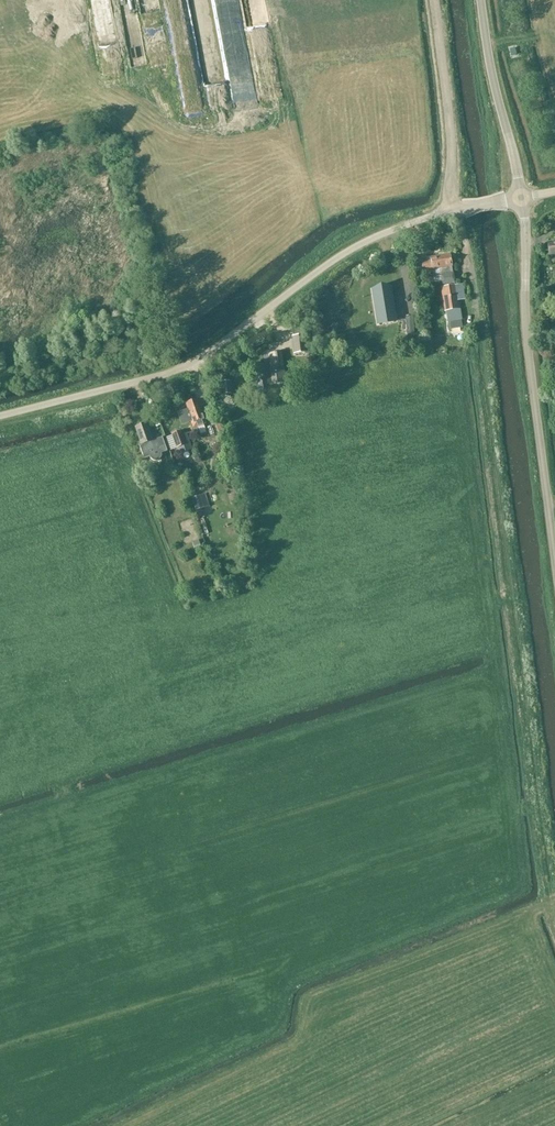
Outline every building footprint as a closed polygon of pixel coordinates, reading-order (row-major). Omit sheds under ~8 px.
[(155,18),(147,18),(147,34),(155,34),(155,18)] [(152,56),(153,63),(165,62),(164,55),(152,56)] [(547,244),(545,244),(546,255),(554,254),(554,243),(547,244)] [(451,254),(450,255),(431,257),(431,259),(421,260),(423,274),(434,272),(434,278),(443,277),(444,287),(456,285),(451,254)] [(456,285),(444,287),(441,288),(445,311),(459,309),(456,285)] [(390,288),(372,290),(377,317),(394,314),(390,288)] [(450,330),(463,328),(461,321),(449,323),(450,330)] [(308,352),(306,335),(293,337),(295,354),(308,352)] [(286,383),(282,352),(268,354),(270,369),(266,370),(265,364),(255,366),(259,392),(269,391),(268,384),(269,384),(269,385),(286,383)] [(295,384),(307,387),(310,375),(297,372),(295,384)] [(231,394),(230,381),(222,382),(223,395),(231,394)] [(204,423),(197,400),(186,404),(189,411),(185,412),(189,422),(191,421),(193,426),(204,423)] [(179,414),(182,423),(188,421),(184,412),(179,414)] [(205,425),(209,439),(217,436),(216,433),(221,432),(219,425),(213,426),(212,423),(205,425)] [(163,454),(162,453),(168,451),(163,437),(152,441),(147,424),(135,428),(141,445),(139,446),(143,459),(151,456),(152,457),(152,458),(152,459),(153,459),(153,460),(154,460),(155,461),(157,461),(158,461),(159,461),(160,461),(160,460),(161,460),(162,459),(162,458),(163,457),(163,456),(163,455),(163,454)] [(167,438),(170,447),(177,445),(178,449),(187,445),(182,431),(172,434),(173,436),(167,438)]
